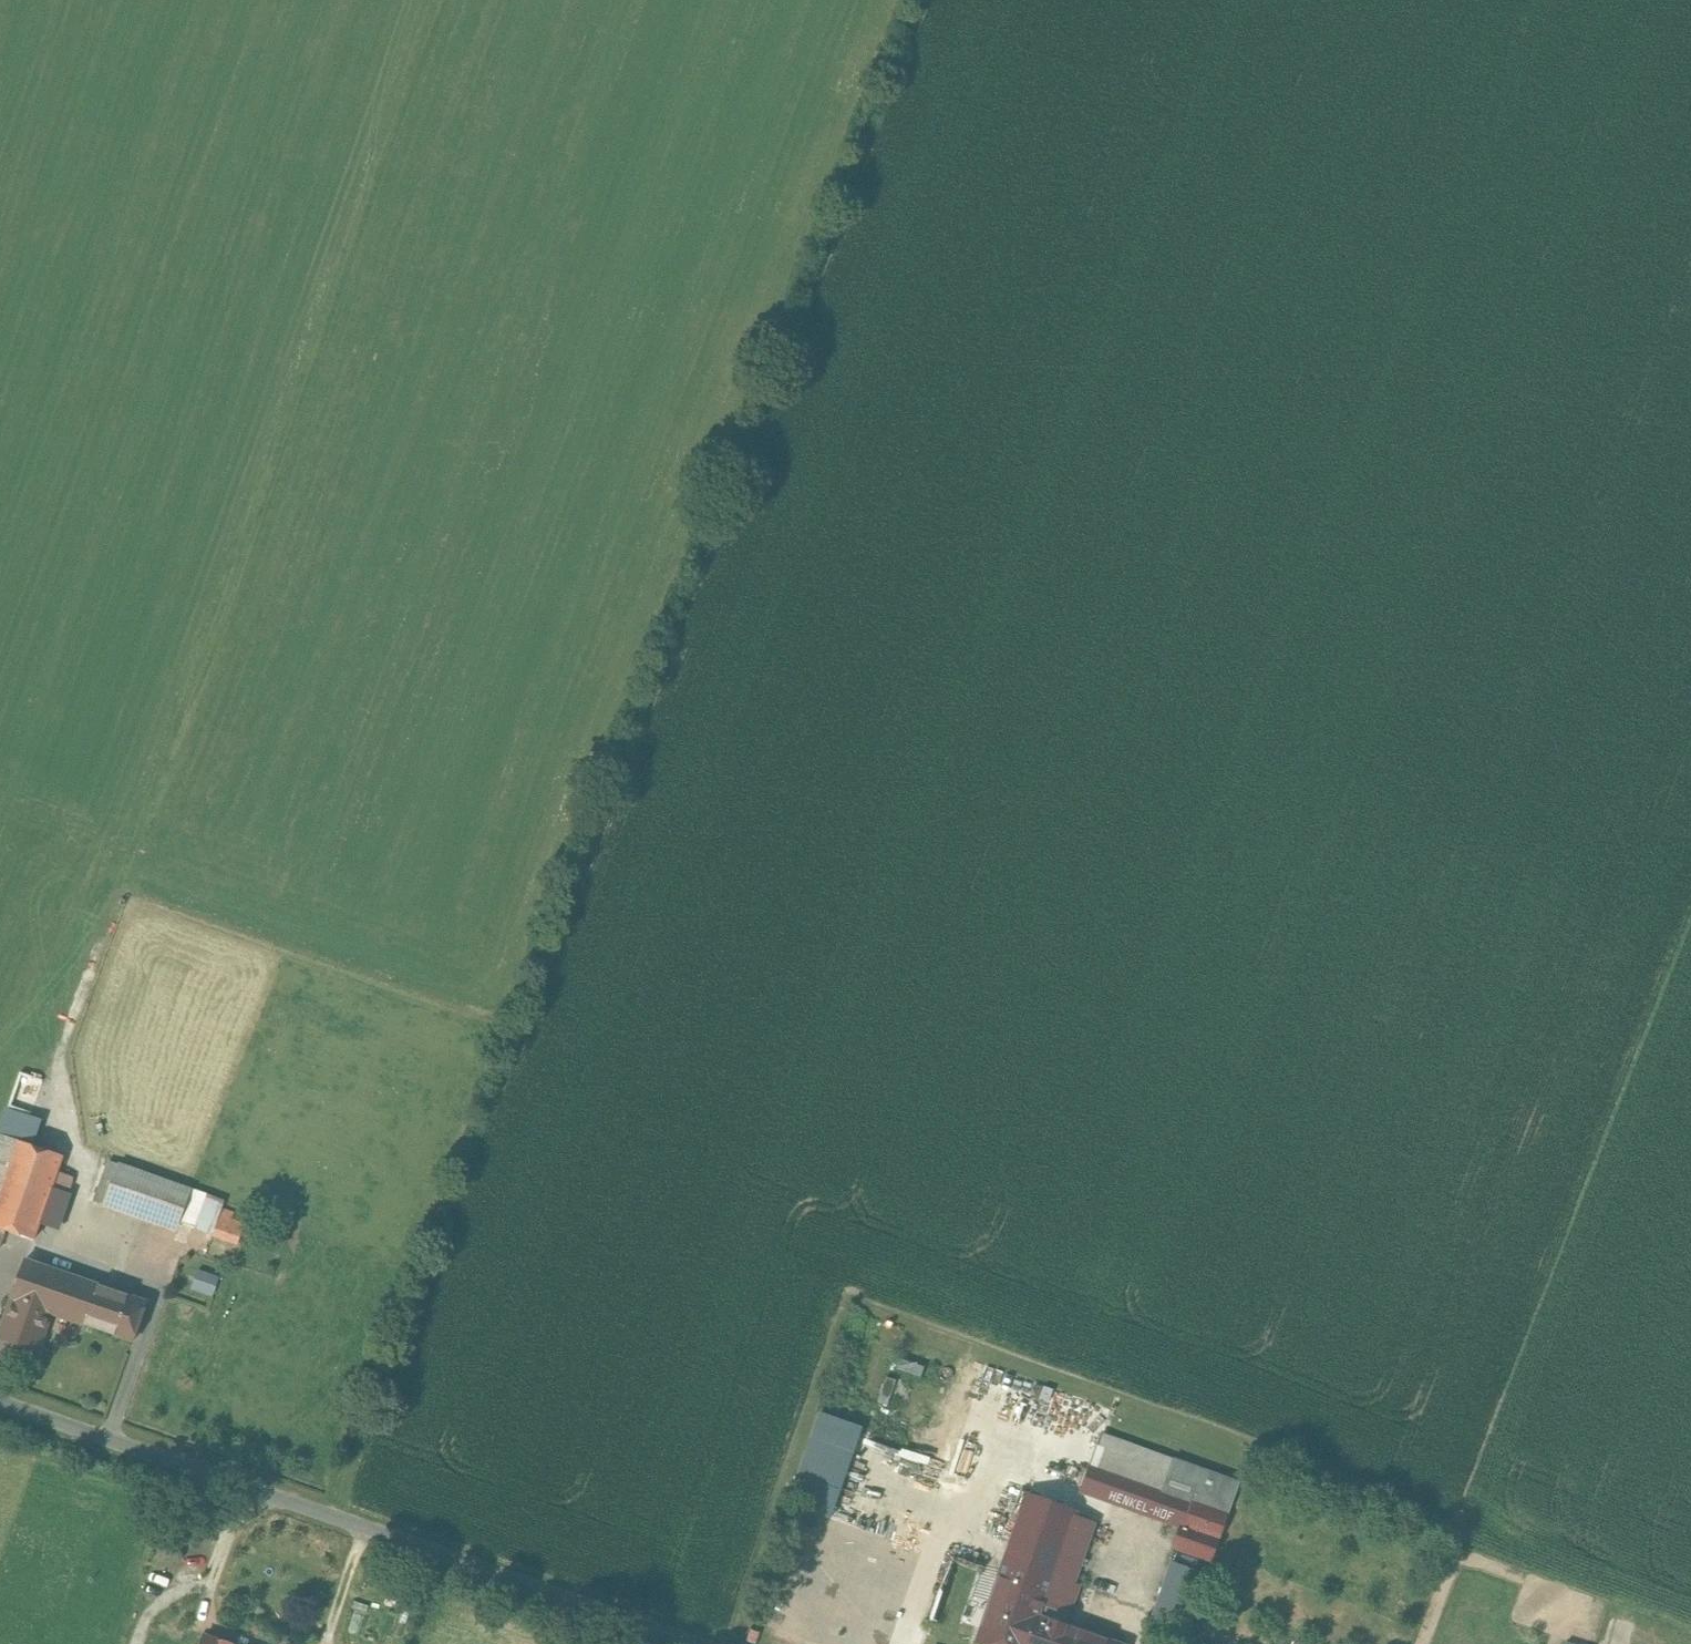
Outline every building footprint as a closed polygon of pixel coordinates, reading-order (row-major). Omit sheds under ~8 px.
[(6,1109),(0,1127),(0,1135),(30,1146),(39,1121),(6,1109)] [(0,1135),(0,1229),(3,1230),(33,1240),(62,1156),(30,1146),(0,1135)] [(168,1182),(117,1164),(102,1205),(153,1223),(156,1215),(168,1182)] [(191,1190),(168,1182),(156,1215),(179,1223),(191,1190)] [(206,1196),(191,1190),(179,1223),(194,1228),(206,1196)] [(233,1214),(221,1209),(212,1235),(237,1244),(244,1225),(231,1220),(233,1214)] [(85,1282),(24,1261),(11,1299),(51,1313),(71,1320),(85,1282)] [(214,1295),(219,1274),(195,1268),(190,1289),(214,1295)] [(146,1302),(98,1285),(97,1286),(85,1282),(71,1320),(133,1342),(146,1302)] [(11,1299),(0,1332),(0,1338),(38,1351),(51,1313),(11,1299)] [(895,1356),(892,1364),(921,1374),(924,1365),(895,1356)] [(829,1520),(858,1424),(813,1410),(784,1506),(829,1520)] [(1175,1461),(1099,1434),(1079,1491),(1179,1525),(1194,1483),(1170,1475),(1175,1461)] [(1237,1483),(1175,1460),(1175,1461),(1170,1475),(1194,1483),(1179,1525),(1218,1538),(1237,1483)] [(972,1643),(976,1643),(1027,1643),(1037,1617),(1062,1626),(1066,1612),(1040,1603),(1050,1576),(1071,1512),(1022,1495),(972,1643)] [(1218,1538),(1179,1525),(1171,1547),(1210,1561),(1218,1538)] [(1181,1567),(1155,1643),(1188,1643),(1192,1632),(1186,1630),(1204,1575),(1181,1567)] [(1076,1585),(1050,1576),(1040,1603),(1066,1612),(1076,1585)] [(1037,1617),(1027,1643),(1085,1643),(1088,1635),(1062,1626),(1037,1617)] [(1088,1635),(1085,1643),(1113,1643),(1088,1635)] [(205,1636),(203,1643),(230,1643),(205,1636)]
